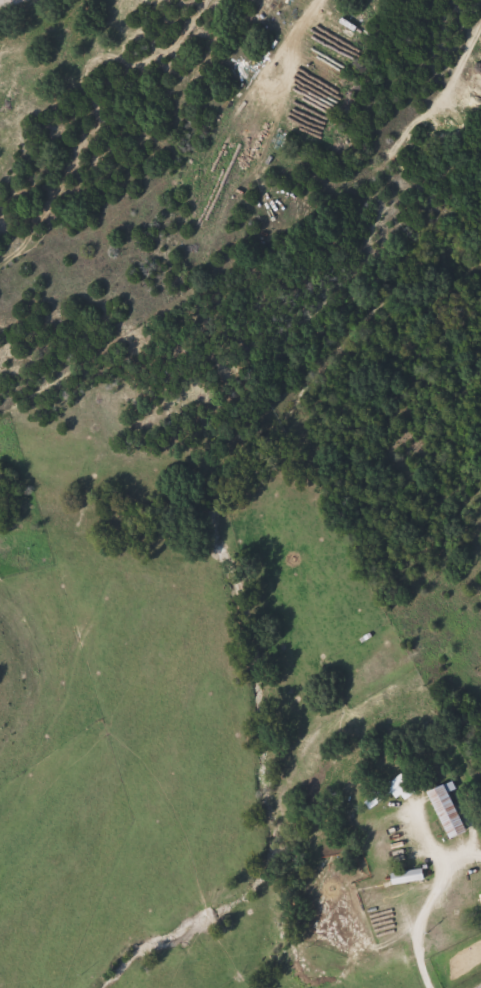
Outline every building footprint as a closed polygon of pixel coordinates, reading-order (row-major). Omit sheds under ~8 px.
[(366,800),(405,774),(417,791),(399,802),(393,794),(371,808),(366,800)] [(448,784),(467,832),(450,839),(430,791),(448,784)] [(425,880),(394,883),(393,873),(425,870),(425,880)]
